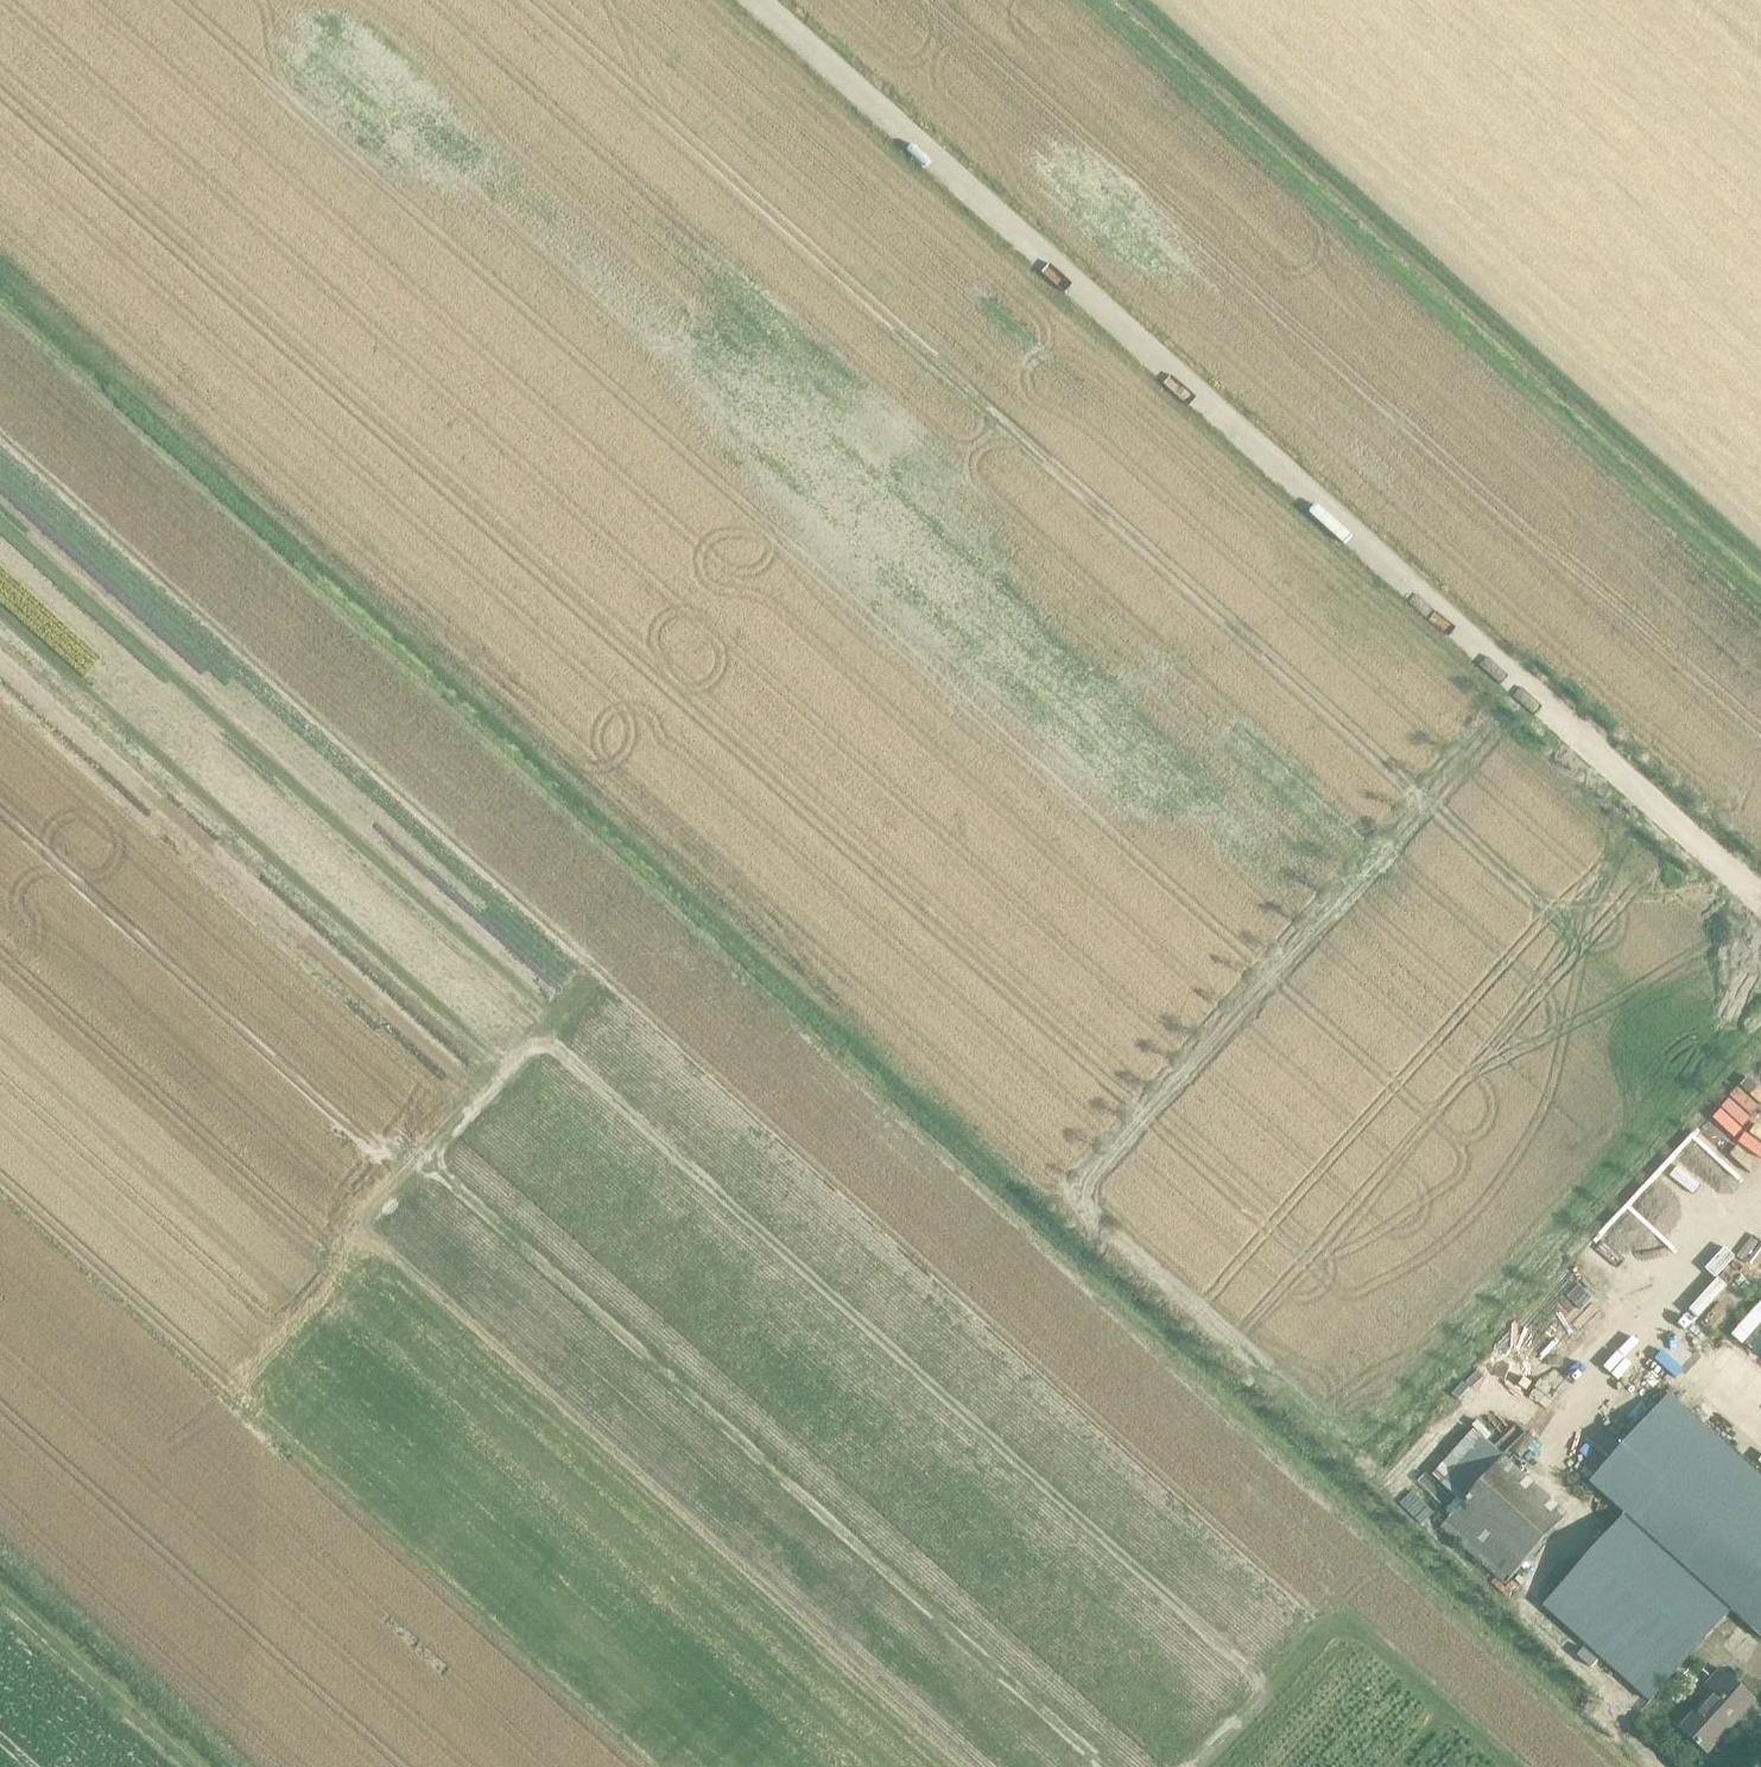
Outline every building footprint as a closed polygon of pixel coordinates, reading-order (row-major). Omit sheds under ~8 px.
[(1729,1132),(1758,1105),(1740,1085),(1711,1112),(1729,1132)] [(1652,1175),(1634,1195),(1657,1215),(1675,1195),(1652,1175)] [(1629,1259),(1658,1224),(1630,1200),(1601,1236),(1629,1259)] [(1760,1321),(1760,1300),(1732,1332),(1742,1342),(1760,1321)] [(1670,1393),(1590,1483),(1625,1515),(1543,1606),(1649,1701),(1731,1608),(1760,1635),(1760,1475),(1670,1393)] [(1517,1421),(1500,1441),(1510,1449),(1526,1428),(1517,1421)] [(1504,1582),(1511,1576),(1513,1578),(1557,1528),(1555,1526),(1568,1512),(1504,1455),(1504,1454),(1473,1427),(1432,1473),(1455,1496),(1443,1510),(1449,1516),(1440,1525),(1504,1582)] [(1707,1753),(1755,1700),(1720,1668),(1707,1683),(1714,1689),(1679,1728),(1707,1753)]
